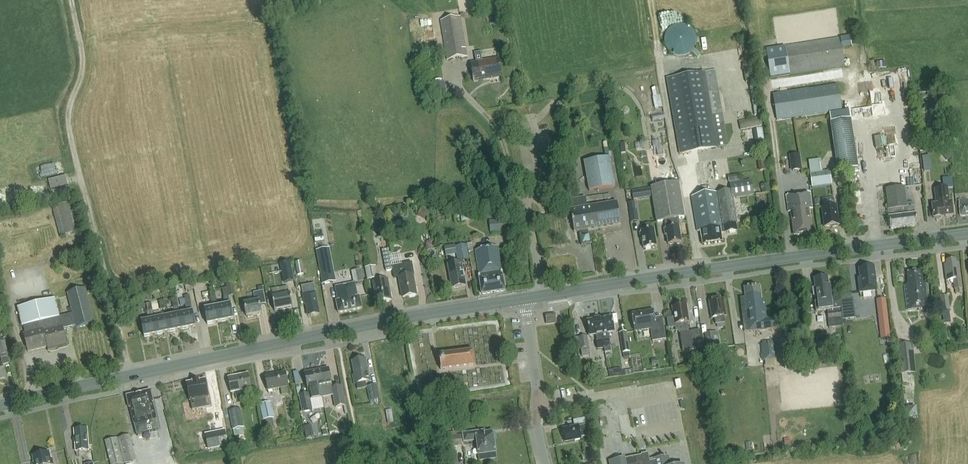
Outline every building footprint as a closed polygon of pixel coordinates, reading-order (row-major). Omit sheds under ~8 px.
[(467,57),(461,17),(440,20),(447,60),(467,57)] [(665,35),(665,40),(665,45),(668,50),(671,53),(676,55),(681,56),(686,55),(690,53),(694,50),(696,45),(697,40),(696,35),(694,31),(690,27),(686,25),(681,24),(676,25),(671,27),(668,31),(665,35)] [(844,66),(840,37),(766,49),(770,78),(844,66)] [(474,82),(502,78),(499,60),(482,62),(481,53),(475,54),(476,63),(471,64),(474,82)] [(666,78),(679,154),(726,147),(723,124),(714,125),(705,72),(666,78)] [(448,82),(436,82),(437,92),(448,91),(448,82)] [(842,111),(838,86),(773,96),(777,121),(842,111)] [(747,112),(756,112),(755,90),(746,90),(747,112)] [(932,97),(931,91),(919,92),(919,99),(932,97)] [(859,169),(851,119),(830,122),(838,172),(859,169)] [(764,141),(762,128),(753,130),(755,142),(764,141)] [(951,155),(946,150),(942,155),(946,159),(951,155)] [(789,155),(791,172),(802,170),(799,154),(789,155)] [(615,186),(610,157),(583,162),(589,191),(615,186)] [(48,163),(50,173),(61,171),(59,161),(48,163)] [(832,185),(830,171),(810,174),(812,188),(832,185)] [(741,181),(740,174),(728,176),(729,183),(741,181)] [(68,186),(66,177),(49,181),(51,190),(68,186)] [(733,198),(752,195),(750,181),(731,184),(732,190),(692,197),(698,232),(700,232),(703,245),(722,242),(721,234),(725,233),(737,231),(736,224),(737,224),(733,198)] [(679,219),(684,218),(679,183),(651,187),(657,222),(664,221),(666,230),(664,230),(665,235),(667,235),(668,245),(681,243),(679,227),(680,227),(679,219)] [(760,185),(761,190),(762,190),(763,194),(769,194),(768,184),(760,185)] [(914,207),(913,202),(906,203),(904,187),(885,189),(888,210),(889,219),(890,229),(917,226),(916,215),(915,215),(914,207)] [(936,204),(932,204),(933,218),(936,221),(940,221),(942,217),(953,216),(952,202),(950,202),(948,187),(934,189),(936,204)] [(808,209),(812,209),(809,193),(786,196),(789,212),(791,212),(793,225),(794,224),(795,234),(810,232),(809,222),(810,222),(808,209)] [(589,234),(588,230),(621,224),(617,203),(588,207),(587,203),(611,199),(611,194),(586,198),(586,197),(568,200),(574,233),(579,232),(581,246),(592,244),(590,233),(589,234)] [(967,216),(967,202),(966,202),(966,200),(959,200),(960,217),(967,216)] [(635,210),(634,202),(628,203),(631,222),(639,221),(638,210),(635,210)] [(78,233),(72,203),(53,207),(60,237),(78,233)] [(838,226),(836,206),(821,208),(824,228),(838,226)] [(428,212),(421,208),(417,217),(424,220),(428,212)] [(644,249),(656,247),(653,229),(652,230),(651,224),(643,225),(644,231),(641,231),(641,233),(640,234),(640,239),(642,239),(644,249)] [(469,260),(467,245),(455,246),(458,262),(469,260)] [(479,275),(482,294),(505,291),(502,271),(501,271),(497,247),(475,251),(479,275)] [(316,251),(323,284),(333,282),(326,249),(316,251)] [(392,266),(390,257),(389,250),(382,251),(386,271),(392,270),(394,278),(399,277),(403,298),(416,295),(412,274),(405,276),(403,264),(392,266)] [(953,279),(954,289),(955,295),(962,294),(961,288),(959,262),(956,262),(956,260),(946,261),(946,264),(944,264),(945,280),(953,279)] [(284,264),(286,277),(296,275),(294,262),(284,264)] [(448,265),(449,270),(448,270),(452,289),(466,286),(463,268),(462,268),(461,264),(458,263),(448,265)] [(378,278),(376,266),(365,268),(368,280),(378,278)] [(858,269),(859,278),(857,279),(859,294),(878,291),(874,266),(858,269)] [(364,281),(361,269),(351,271),(354,283),(364,281)] [(906,310),(926,308),(923,281),(921,282),(919,271),(905,272),(907,284),(903,284),(906,310)] [(828,277),(813,279),(815,288),(814,288),(815,303),(814,303),(815,312),(827,311),(829,329),(843,327),(840,301),(831,302),(829,284),(828,277)] [(377,303),(391,300),(387,279),(373,282),(377,303)] [(233,281),(226,282),(227,288),(229,297),(236,296),(233,281)] [(317,315),(319,314),(316,293),(317,293),(315,281),(308,282),(310,293),(303,295),(305,305),(306,306),(308,316),(313,316),(314,316),(317,316),(317,315)] [(338,313),(362,309),(359,297),(357,297),(354,283),(335,287),(338,301),(336,301),(338,313)] [(744,332),(777,328),(776,318),(766,319),(764,300),(761,301),(759,286),(744,288),(745,298),(740,298),(744,332)] [(221,322),(234,319),(229,297),(227,288),(222,289),(224,298),(223,298),(225,306),(218,307),(221,322)] [(275,311),(293,308),(290,295),(289,295),(288,288),(277,290),(279,297),(272,298),(275,311)] [(76,328),(94,324),(85,289),(68,293),(73,314),(59,317),(55,299),(18,308),(22,326),(23,326),(25,334),(23,334),(28,352),(47,347),(48,349),(67,344),(63,329),(76,326),(76,328)] [(208,324),(221,322),(218,307),(214,290),(210,291),(213,308),(205,310),(208,324)] [(261,314),(260,305),(266,304),(264,291),(254,293),(255,303),(244,305),(246,317),(248,316),(248,318),(253,317),(253,315),(261,314)] [(187,313),(180,315),(183,329),(196,327),(193,312),(191,304),(189,295),(185,296),(186,305),(185,305),(187,313)] [(940,297),(942,312),(950,311),(948,296),(940,297)] [(131,310),(129,297),(121,298),(123,311),(131,310)] [(183,329),(180,315),(177,298),(172,299),(175,316),(167,317),(170,332),(183,329)] [(857,298),(844,298),(845,317),(858,317),(857,298)] [(708,302),(711,319),(715,319),(716,325),(725,323),(724,317),(727,317),(724,299),(708,302)] [(888,315),(886,299),(876,300),(878,316),(888,315)] [(154,320),(151,303),(146,304),(148,312),(147,312),(149,321),(141,322),(144,337),(157,335),(154,320)] [(686,305),(673,307),(674,318),(666,318),(667,328),(674,327),(675,331),(679,331),(679,333),(689,332),(688,323),(689,323),(686,305)] [(665,339),(663,322),(655,323),(653,310),(632,314),(635,331),(650,329),(652,341),(665,339)] [(951,323),(949,313),(942,314),(943,324),(951,323)] [(557,323),(556,316),(546,317),(547,324),(557,323)] [(154,320),(157,335),(170,332),(167,317),(154,320)] [(612,352),(609,334),(614,333),(612,317),(599,319),(604,349),(605,353),(612,352)] [(604,349),(599,319),(587,321),(589,337),(596,336),(598,350),(604,349)] [(631,357),(627,332),(619,333),(622,353),(623,353),(624,358),(631,357)] [(719,344),(718,334),(714,335),(713,333),(705,335),(706,346),(719,344)] [(589,348),(587,336),(574,338),(576,350),(589,348)] [(0,356),(8,354),(6,342),(5,342),(4,339),(0,340),(0,355),(0,356)] [(780,345),(775,346),(775,342),(760,343),(762,361),(776,360),(776,359),(781,359),(780,345)] [(916,373),(913,344),(895,346),(898,375),(916,373)] [(441,370),(475,366),(473,351),(439,355),(441,370)] [(354,384),(369,381),(365,359),(352,362),(355,375),(353,376),(354,384)] [(328,368),(316,371),(321,398),(333,395),(336,408),(346,406),(341,386),(332,388),(328,368)] [(309,395),(302,396),(299,397),(303,412),(323,408),(321,398),(316,371),(305,373),(309,395)] [(280,387),(282,396),(290,394),(285,373),(265,377),(268,390),(280,387)] [(252,398),(250,389),(251,388),(248,374),(229,377),(232,392),(235,391),(237,400),(252,398)] [(192,382),(185,384),(189,401),(191,411),(209,407),(207,398),(204,380),(198,381),(192,382)] [(380,399),(377,385),(367,387),(370,401),(380,399)] [(131,407),(135,425),(137,435),(158,430),(156,420),(152,402),(153,402),(150,391),(127,397),(130,408),(131,407)] [(274,418),(271,402),(260,404),(263,420),(274,418)] [(245,428),(241,409),(229,411),(234,437),(244,435),(243,428),(245,428)] [(591,422),(589,413),(573,417),(574,425),(591,422)] [(275,429),(273,419),(265,421),(267,430),(275,429)] [(581,438),(589,436),(587,426),(564,431),(566,443),(582,440),(581,438)] [(87,430),(75,431),(77,453),(90,452),(87,430)] [(457,435),(457,431),(448,432),(450,447),(463,445),(462,435),(457,435)] [(493,432),(481,433),(463,435),(464,443),(476,442),(477,449),(479,449),(481,462),(496,461),(493,432)] [(135,462),(136,461),(130,435),(105,441),(111,463),(125,463),(135,462)] [(242,443),(238,440),(233,445),(237,449),(242,443)] [(32,456),(34,462),(33,463),(53,463),(52,458),(50,459),(49,452),(32,456)] [(610,463),(670,463),(668,457),(649,460),(649,456),(642,457),(641,455),(635,457),(625,459),(610,462),(610,463)]
